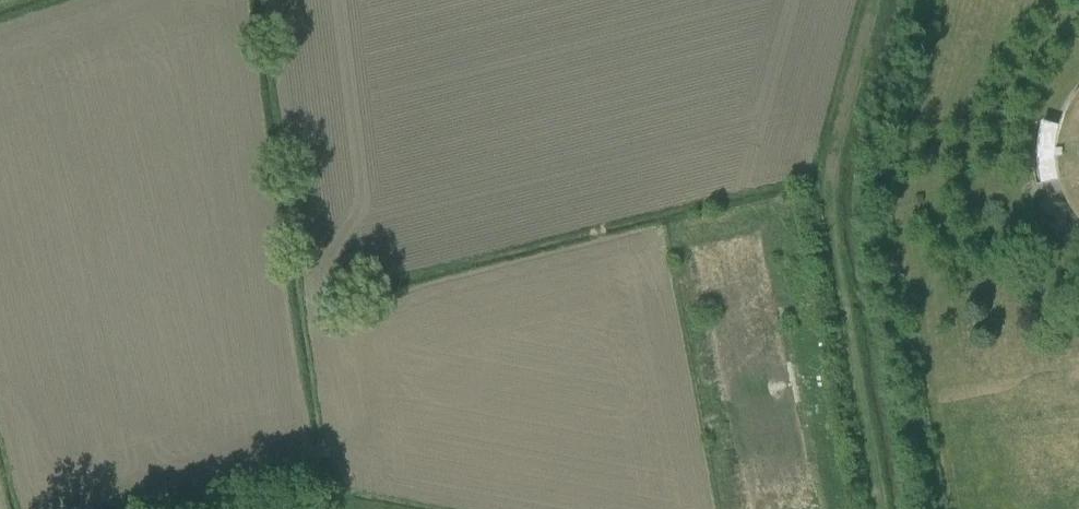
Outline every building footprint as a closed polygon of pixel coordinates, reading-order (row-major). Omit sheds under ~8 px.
[(1078,89),(1073,96),(1068,103),(1064,111),(1061,117),(1059,126),(1042,121),(1040,129),(1039,136),(1038,146),(1037,155),(1038,165),(1039,176),(1045,175),(1047,182),(1058,180),(1060,186),(1063,195),(1068,203),(1071,209),(1076,217),(1078,220),(1078,88),(1078,89)]
